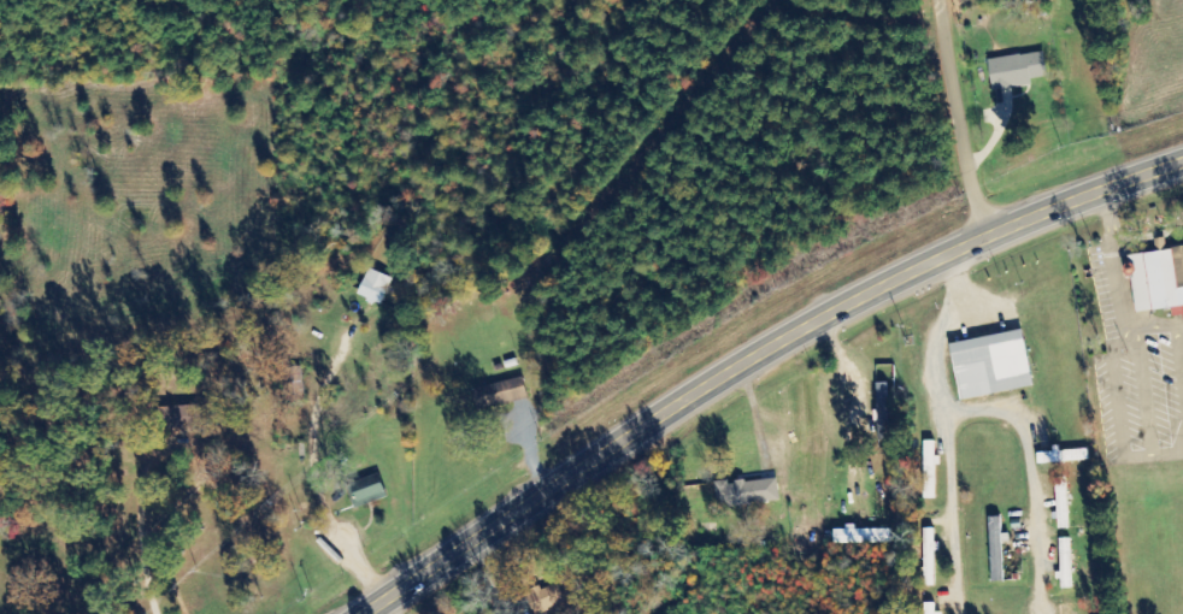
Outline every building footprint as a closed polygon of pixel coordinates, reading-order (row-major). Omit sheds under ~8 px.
[(988,59),(992,91),(1032,85),(1031,79),(1047,77),(1044,52),(988,59)] [(1136,313),(1172,309),(1173,317),(1182,316),(1182,249),(1129,255),(1136,313)] [(357,295),(381,305),(392,278),(369,268),(357,295)] [(1033,387),(1022,330),(951,344),(962,401),(1033,387)] [(478,411),(529,397),(523,377),(472,391),(478,411)] [(876,382),(875,440),(887,440),(889,383),(876,382)] [(924,499),(935,499),(935,465),(936,465),(936,441),(924,441),(924,499)] [(386,498),(380,475),(349,483),(355,506),(386,498)] [(1066,477),(1056,477),(1058,529),(1068,528),(1066,477)] [(718,507),(780,502),(778,478),(716,484),(718,507)] [(1002,534),(1001,517),(990,517),(992,582),(1004,581),(1002,543),(1010,542),(1009,534),(1002,534)] [(891,543),(891,529),(855,530),(855,525),(845,525),(845,530),(834,530),(834,544),(891,543)] [(924,586),(936,586),(935,542),(934,542),(934,528),(924,528),(924,586)] [(1060,589),(1072,588),(1071,539),(1059,539),(1060,589)] [(533,613),(544,613),(566,606),(557,583),(526,594),(533,613)] [(935,613),(934,604),(925,604),(925,613),(942,613),(935,613)]
